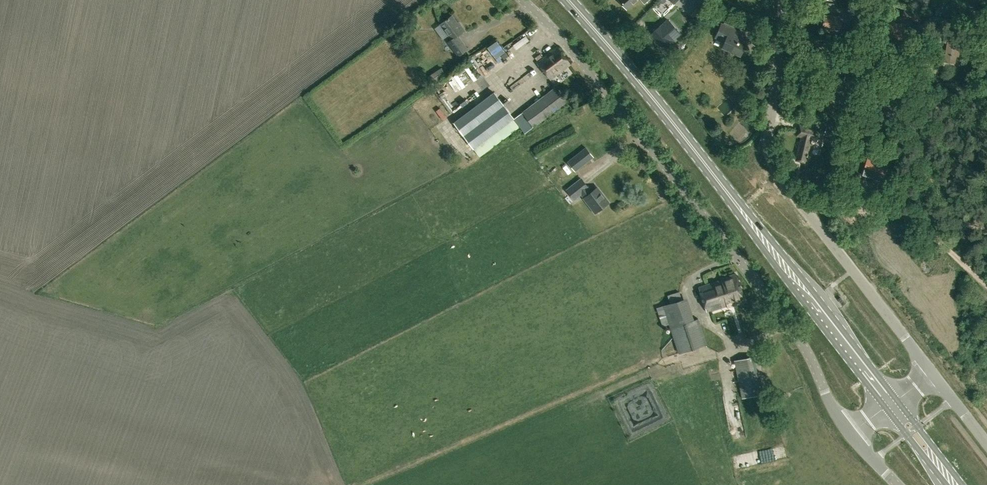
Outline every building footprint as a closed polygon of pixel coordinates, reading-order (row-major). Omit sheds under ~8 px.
[(637,0),(619,0),(627,9),(637,0)] [(921,8),(906,5),(902,18),(917,22),(921,8)] [(972,11),(969,21),(982,24),(984,14),(972,11)] [(840,17),(824,15),(822,28),(839,30),(840,17)] [(452,16),(441,24),(453,40),(449,43),(459,56),(467,50),(457,37),(464,32),(452,16)] [(660,26),(651,34),(658,42),(657,43),(663,49),(673,40),(672,40),(680,33),(667,20),(660,27),(660,26)] [(891,23),(887,34),(888,35),(888,37),(892,38),(893,36),(901,39),(906,25),(901,23),(900,26),(891,23)] [(746,43),(741,41),(743,34),(722,25),(716,37),(725,42),(723,47),(725,48),(724,49),(725,51),(729,53),(730,52),(731,51),(741,55),(746,43)] [(853,25),(851,34),(858,35),(859,26),(853,25)] [(940,51),(939,60),(944,61),(955,62),(956,54),(958,55),(959,49),(964,50),(966,42),(950,40),(951,37),(944,36),(943,41),(947,42),(946,52),(940,51)] [(571,65),(558,48),(538,62),(551,79),(571,65)] [(484,60),(477,64),(483,75),(490,72),(484,60)] [(461,75),(467,84),(477,78),(468,61),(457,67),(461,75)] [(434,70),(439,76),(444,72),(440,66),(434,70)] [(452,73),(436,79),(442,94),(458,88),(452,73)] [(555,89),(523,112),(514,119),(525,134),(534,127),(566,104),(555,89)] [(454,123),(480,157),(520,126),(494,93),(454,123)] [(885,98),(884,118),(894,119),(895,99),(885,98)] [(826,123),(823,134),(839,139),(842,127),(826,123)] [(802,136),(796,160),(806,162),(812,138),(817,140),(819,130),(800,126),(798,135),(802,136)] [(888,151),(894,153),(897,146),(891,144),(888,151)] [(568,162),(576,171),(594,157),(586,148),(568,162)] [(868,158),(862,175),(882,181),(884,175),(888,162),(882,160),(880,164),(873,162),(874,160),(868,158)] [(568,190),(575,200),(581,194),(584,198),(596,213),(609,203),(597,188),(592,192),(582,179),(568,190)] [(736,273),(721,278),(722,280),(713,283),(699,287),(707,311),(721,307),(727,305),(727,307),(745,301),(736,273)] [(707,344),(698,319),(689,322),(682,299),(664,305),(680,353),(707,344)] [(755,355),(733,360),(741,398),(762,393),(755,355)] [(650,387),(619,403),(635,436),(667,420),(650,387)] [(730,396),(732,405),(740,404),(738,394),(730,396)] [(747,399),(748,410),(758,409),(756,398),(747,399)]
